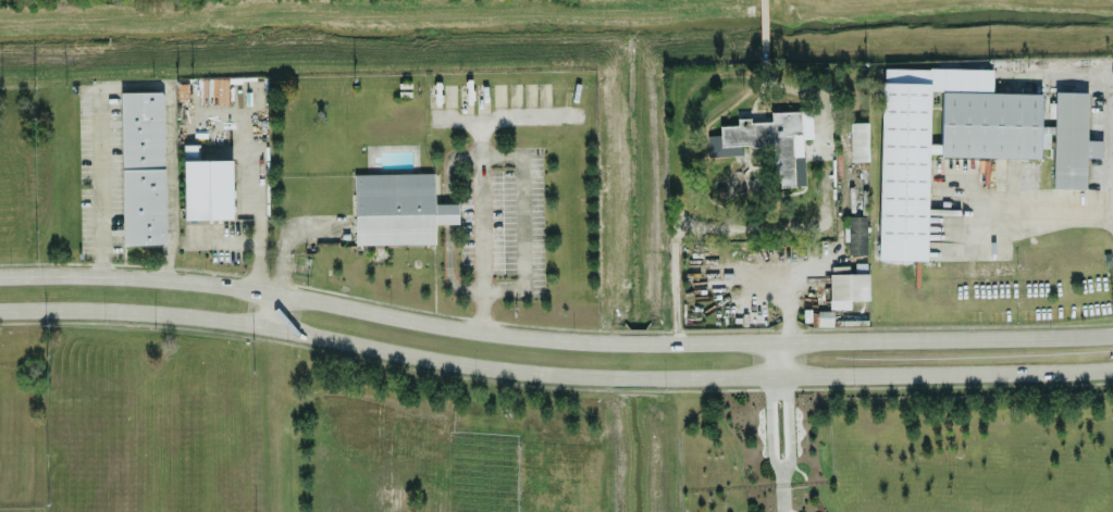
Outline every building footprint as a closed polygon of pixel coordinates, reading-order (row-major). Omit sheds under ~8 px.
[(928,154),(1039,156),(1040,146),(1052,147),(1052,187),(1085,187),(1086,156),(1102,156),(1102,139),(1087,138),(1087,90),(1055,90),(1054,101),(1051,101),(1051,125),(1040,125),(1041,92),(991,91),(992,68),(882,66),(878,258),(926,259),(928,154)] [(123,244),(166,243),(164,90),(120,91),(123,244)] [(805,184),(802,137),(812,136),(811,109),(770,111),(771,118),(737,120),(737,124),(720,125),(720,133),(707,134),(708,155),(742,154),(741,145),(773,144),(775,186),(805,184)] [(866,121),(849,121),(850,160),(868,160),(866,121)] [(232,218),(231,158),(183,159),(184,218),(232,218)] [(354,173),(355,243),(435,242),(435,223),(458,222),(458,202),(434,202),(434,171),(354,173)] [(866,214),(848,215),(849,253),(867,253),(866,214)] [(869,298),(868,272),(829,273),(829,308),(850,307),(850,299),(869,298)] [(833,324),(833,310),(823,310),(823,313),(818,313),(818,325),(833,324)]
